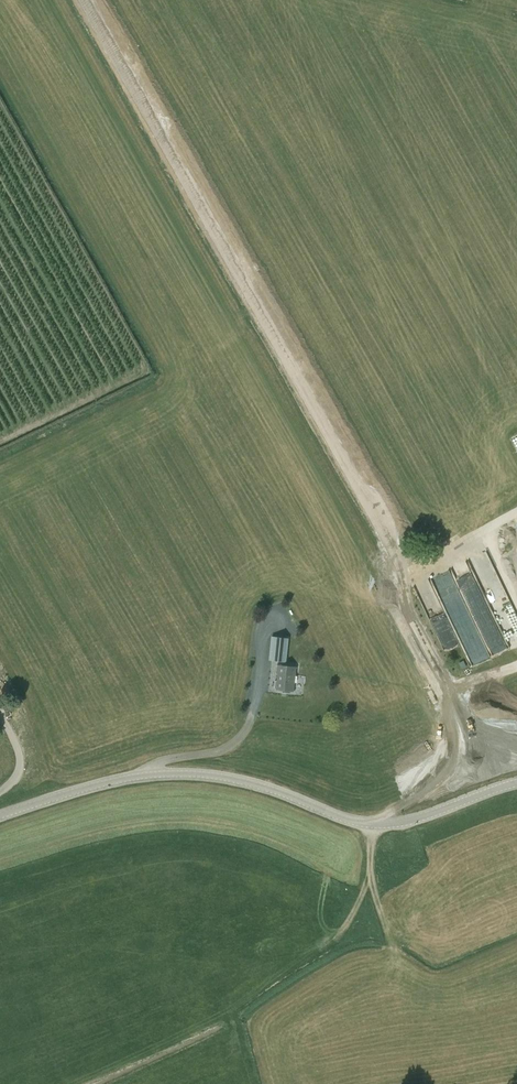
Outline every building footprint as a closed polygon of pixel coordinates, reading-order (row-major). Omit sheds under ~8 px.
[(427,579),(416,585),(420,592),(431,586),(427,579)] [(425,602),(434,627),(443,624),(437,609),(433,599),(425,602)] [(499,623),(510,646),(516,643),(516,615),(499,623)] [(269,660),(282,662),(286,662),(287,655),(288,638),(272,636),(269,660)] [(293,691),(296,667),(278,665),(276,680),(277,680),(277,689),(283,690),(283,692),(291,693),(291,690),(293,691)]
